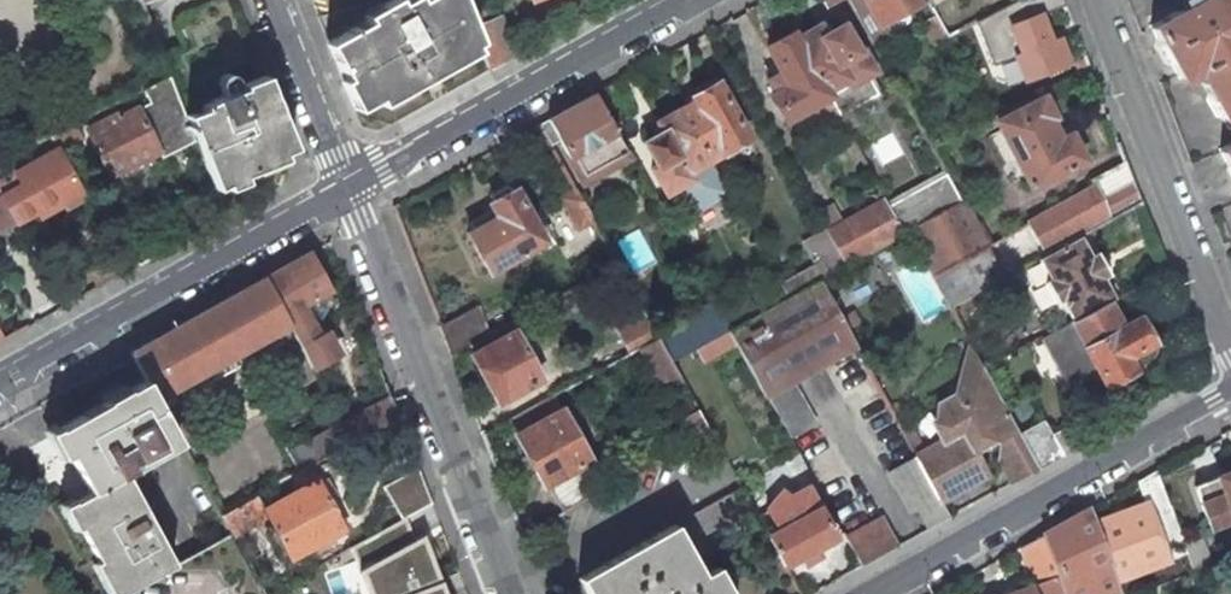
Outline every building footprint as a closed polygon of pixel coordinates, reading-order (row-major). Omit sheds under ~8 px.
[(478,41),(472,27),(461,0),(414,0),(401,7),(397,0),(389,0),(371,10),(374,16),(328,42),(354,110),(417,75),(435,65),(478,41)] [(874,46),(891,36),(884,24),(927,1),(926,0),(848,0),(874,46)] [(1034,0),(1017,0),(997,11),(1024,81),(1069,64),(1059,38),(1050,42),(1034,0)] [(1150,26),(1159,42),(1167,44),(1173,55),(1170,62),(1179,78),(1198,68),(1203,77),(1202,83),(1208,95),(1217,97),(1223,108),(1220,116),(1227,128),(1230,130),(1230,0),(1197,0),(1150,26)] [(500,15),(472,27),(478,41),(490,69),(516,55),(500,15)] [(935,45),(948,38),(936,17),(923,24),(935,45)] [(817,27),(794,41),(823,92),(826,97),(837,116),(875,95),(865,77),(873,73),(858,46),(853,49),(840,28),(823,38),(817,27)] [(826,97),(823,92),(794,41),(791,36),(766,49),(780,75),(772,80),(778,91),(770,97),(783,121),(826,97)] [(1073,62),(1077,74),(1090,68),(1086,57),(1073,62)] [(214,189),(291,146),(270,90),(263,74),(240,83),(242,87),(215,98),(201,105),(201,107),(185,113),(195,141),(214,189)] [(116,113),(87,127),(110,175),(158,151),(162,157),(165,156),(195,141),(185,113),(170,76),(143,89),(149,102),(119,118),(116,113)] [(694,101),(681,108),(709,160),(725,151),(724,149),(747,136),(718,83),(714,86),(712,83),(707,81),(697,87),(695,93),(695,96),(692,98),(694,101)] [(628,116),(610,84),(594,93),(612,125),(628,116)] [(594,93),(547,119),(578,178),(627,151),(612,125),(594,93)] [(1043,96),(996,121),(1030,188),(1084,160),(1070,134),(1060,139),(1049,119),(1053,117),(1043,96)] [(687,172),(709,160),(681,108),(656,122),(662,132),(645,142),(656,165),(651,168),(666,193),(691,179),(687,172)] [(1219,150),(1228,165),(1230,166),(1230,143),(1219,150)] [(16,222),(32,213),(26,202),(32,199),(41,214),(62,202),(65,208),(85,197),(59,149),(17,172),(9,157),(0,161),(0,194),(5,203),(16,222)] [(1095,186),(1035,220),(1028,224),(1045,255),(1065,244),(1082,235),(1097,226),(1141,202),(1126,162),(1092,180),(1095,186)] [(889,208),(903,233),(908,230),(961,201),(947,176),(889,208)] [(467,233),(489,272),(544,242),(515,189),(511,191),(509,186),(506,185),(491,194),(490,196),(493,201),(489,203),(496,217),(467,233)] [(578,229),(593,221),(576,189),(560,198),(578,229)] [(878,203),(826,232),(844,265),(903,233),(889,208),(880,192),(874,196),(878,203)] [(16,222),(5,203),(0,194),(0,231),(16,222)] [(923,257),(933,276),(985,247),(1028,224),(1035,220),(1031,214),(1010,225),(984,239),(976,225),(983,221),(978,211),(971,215),(962,200),(961,201),(908,230),(923,257)] [(998,201),(978,211),(983,221),(976,225),(984,239),(1010,225),(998,201)] [(1116,298),(1082,235),(1065,244),(1045,255),(1038,259),(1037,259),(1048,280),(1043,283),(1056,305),(1061,302),(1071,321),(1072,322),(1074,322),(1102,306),(1108,303),(1116,298)] [(950,307),(1002,278),(985,247),(933,276),(950,307)] [(308,253),(263,278),(289,324),(302,348),(312,367),(337,353),(337,352),(327,333),(325,332),(319,321),(328,308),(325,303),(334,298),(308,253)] [(263,278),(131,352),(146,379),(157,398),(257,342),(277,331),(289,324),(263,278)] [(788,383),(855,346),(818,280),(787,298),(757,315),(728,331),(788,438),(812,425),(788,383)] [(748,299),(718,316),(727,332),(728,331),(757,315),(748,299)] [(1123,328),(1108,303),(1102,306),(1074,322),(1072,322),(1071,321),(1042,337),(1078,401),(1107,384),(1135,369),(1129,359),(1153,345),(1139,319),(1123,328)] [(475,306),(439,326),(451,356),(488,335),(475,306)] [(713,306),(657,338),(671,363),(727,332),(718,316),(713,306)] [(619,337),(629,354),(657,337),(640,308),(613,323),(620,337),(619,337)] [(471,354),(497,403),(540,379),(514,330),(471,354)] [(161,407),(282,340),(277,331),(257,342),(157,398),(161,407)] [(655,341),(640,348),(657,380),(671,372),(655,341)] [(972,347),(963,372),(981,363),(972,347)] [(944,417),(939,435),(942,441),(925,450),(915,456),(926,475),(931,485),(941,502),(987,476),(974,452),(993,442),(1001,444),(1008,440),(1027,474),(1039,468),(1020,434),(1012,419),(1003,403),(981,363),(963,372),(954,395),(938,404),(944,417)] [(79,527),(108,577),(112,575),(122,593),(130,589),(177,563),(129,474),(182,444),(161,407),(157,398),(146,379),(129,389),(131,394),(111,405),(108,400),(56,428),(91,492),(72,502),(84,524),(79,527)] [(287,452),(299,472),(398,418),(390,396),(287,452)] [(561,410),(553,396),(510,420),(518,434),(516,435),(544,485),(547,483),(589,460),(562,409),(561,410)] [(680,419),(692,441),(710,432),(698,410),(680,419)] [(925,450),(909,422),(899,427),(906,439),(915,456),(925,450)] [(1042,422),(1020,434),(1039,468),(1082,444),(1071,424),(1050,436),(1042,422)] [(996,461),(1009,485),(1027,474),(1008,440),(1001,444),(996,461)] [(915,456),(887,472),(898,491),(926,475),(915,456)] [(564,513),(604,490),(589,460),(547,483),(564,513)] [(405,518),(431,503),(418,468),(383,487),(401,520),(405,518)] [(1145,504),(1094,523),(1111,569),(1116,581),(1187,552),(1183,543),(1156,471),(1137,482),(1145,504)] [(1201,483),(1216,527),(1230,521),(1230,472),(1201,483)] [(256,495),(220,514),(230,533),(232,536),(268,517),(291,559),(301,553),(305,559),(335,543),(332,537),(344,531),(316,481),(269,506),(266,501),(260,504),(256,495)] [(914,495),(933,527),(950,518),(941,502),(931,485),(914,495)] [(761,523),(758,518),(740,486),(578,578),(587,593),(731,593),(715,566),(702,574),(694,560),(761,523)] [(836,537),(808,490),(776,507),(774,508),(778,515),(761,524),(768,537),(785,565),(802,556),(807,565),(822,557),(817,548),(836,537)] [(774,508),(758,518),(761,523),(761,524),(778,515),(774,508)] [(1044,534),(1017,549),(1031,583),(1032,587),(1035,593),(1119,593),(1121,593),(1116,581),(1111,569),(1094,523),(1088,509),(1044,534)] [(350,546),(368,593),(443,593),(421,536),(415,541),(405,518),(401,520),(350,546)] [(882,518),(845,538),(862,567),(898,547),(882,518)] [(130,589),(133,593),(264,593),(232,536),(230,533),(177,563),(130,589)] [(1199,538),(1183,543),(1187,552),(1194,571),(1210,565),(1199,538)]
